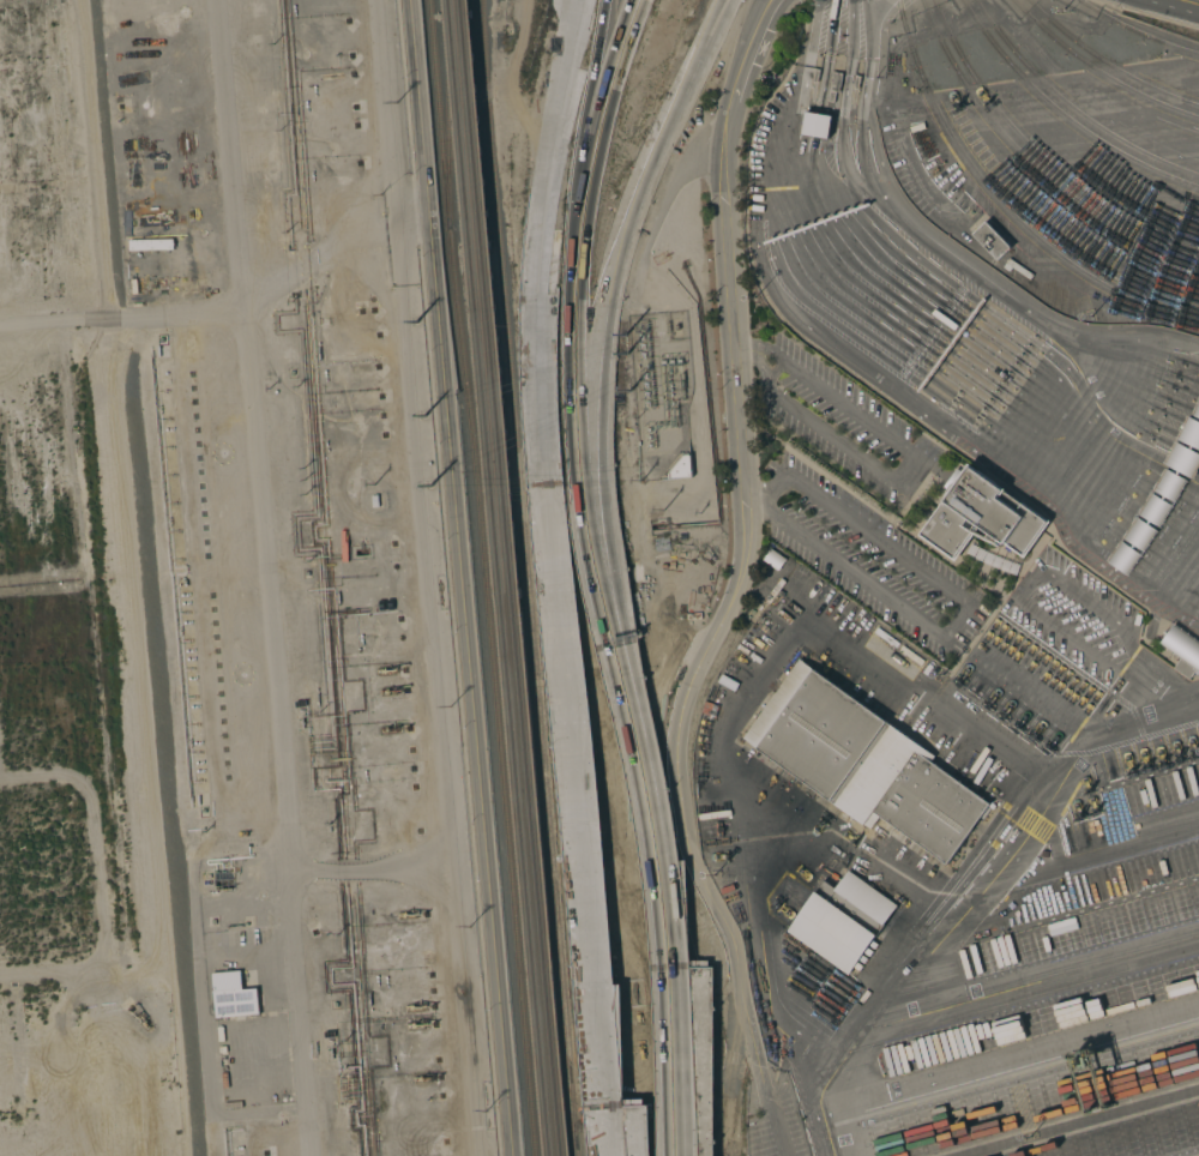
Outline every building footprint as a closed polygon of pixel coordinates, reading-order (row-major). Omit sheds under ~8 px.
[(829,90),(830,90),(832,72),(840,73),(838,92),(836,92),(835,102),(827,101),(829,90)] [(832,116),(829,139),(801,134),(806,112),(832,116)] [(972,234),(986,221),(1011,247),(998,260),(972,234)] [(665,249),(669,259),(663,261),(664,264),(658,266),(657,265),(655,266),(651,258),(665,249)] [(1198,420),(1198,396),(1191,416),(1198,420)] [(1187,417),(1198,423),(1198,451),(1194,448),(1192,452),(1198,456),(1198,470),(1198,472),(1198,474),(1195,481),(1194,481),(1194,482),(1181,475),(1180,477),(1189,482),(1181,499),(1162,530),(1151,524),(1150,526),(1159,532),(1159,534),(1151,548),(1155,550),(1150,556),(1147,554),(1129,579),(1119,572),(1117,574),(1115,572),(1116,571),(1108,564),(1107,562),(1111,555),(1113,556),(1116,550),(1115,549),(1121,543),(1125,540),(1123,538),(1127,532),(1128,534),(1133,528),(1132,526),(1137,518),(1147,525),(1149,523),(1140,517),(1138,516),(1143,507),(1145,508),(1149,502),(1146,502),(1151,494),(1152,495),(1155,492),(1153,490),(1157,483),(1159,484),(1162,478),(1161,477),(1165,469),(1176,475),(1177,474),(1165,466),(1165,465),(1163,464),(1168,457),(1169,457),(1173,451),(1170,451),(1175,442),(1176,444),(1179,440),(1176,440),(1180,432),(1182,433),(1185,426),(1183,426),(1187,417)] [(689,454),(692,477),(669,480),(669,478),(686,477),(685,456),(689,454)] [(686,477),(669,478),(669,472),(682,456),(685,456),(686,477)] [(944,486),(956,468),(962,472),(969,463),(1006,489),(1005,492),(1022,504),(1023,501),(1050,522),(1025,556),(1006,543),(1002,546),(976,532),(954,562),(917,535),(945,498),(947,489),(944,486)] [(984,548),(1000,555),(1020,564),(1017,574),(1005,570),(995,566),(983,561),(975,556),(966,553),(972,542),(984,548)] [(778,571),(761,559),(770,548),(785,559),(778,571)] [(1173,625),(1198,644),(1198,671),(1195,669),(1188,679),(1173,668),(1181,657),(1159,643),(1173,625)] [(799,658),(935,755),(930,761),(989,803),(947,863),(879,815),(870,829),(743,737),(799,658)] [(824,880),(836,889),(849,871),(898,905),(848,975),(787,932),(824,880)] [(216,1018),(211,974),(241,971),(242,989),(257,988),(260,1014),(216,1018)]
